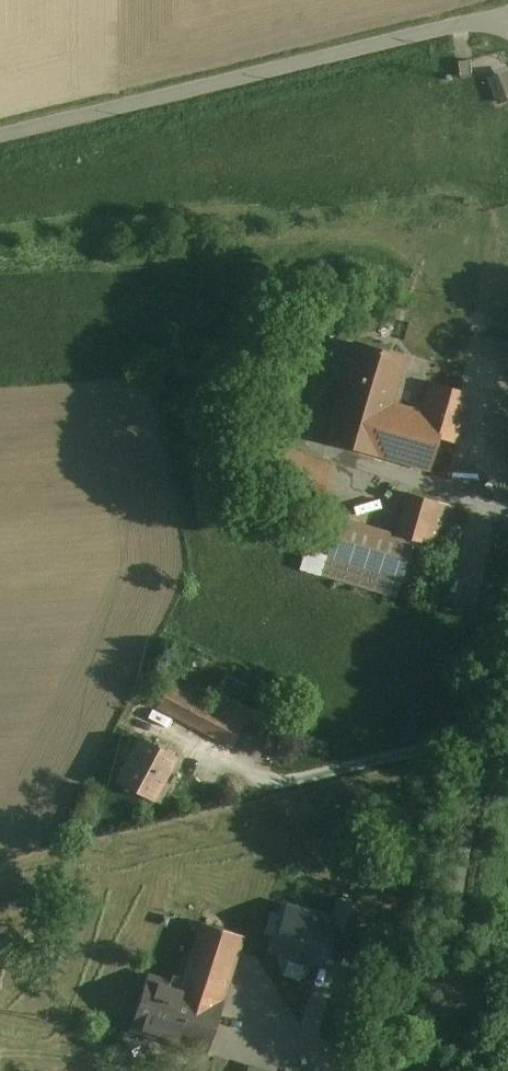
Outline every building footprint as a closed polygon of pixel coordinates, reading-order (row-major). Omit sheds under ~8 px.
[(407,359),(355,343),(342,387),(393,403),(407,359)] [(393,403),(342,387),(326,438),(428,469),(437,437),(458,443),(473,395),(430,383),(421,411),(393,403)] [(333,466),(251,436),(238,473),(320,503),(333,466)] [(381,538),(317,518),(297,577),(378,603),(395,549),(411,555),(427,505),(395,495),(381,538)] [(454,564),(441,563),(439,582),(452,584),(454,564)] [(171,687),(159,710),(229,746),(247,711),(224,699),(217,711),(171,687)] [(175,758),(139,740),(118,783),(154,801),(175,758)] [(338,921),(287,905),(272,953),(324,968),(338,921)] [(206,1054),(243,939),(202,926),(181,991),(149,981),(133,1031),(206,1054)]
